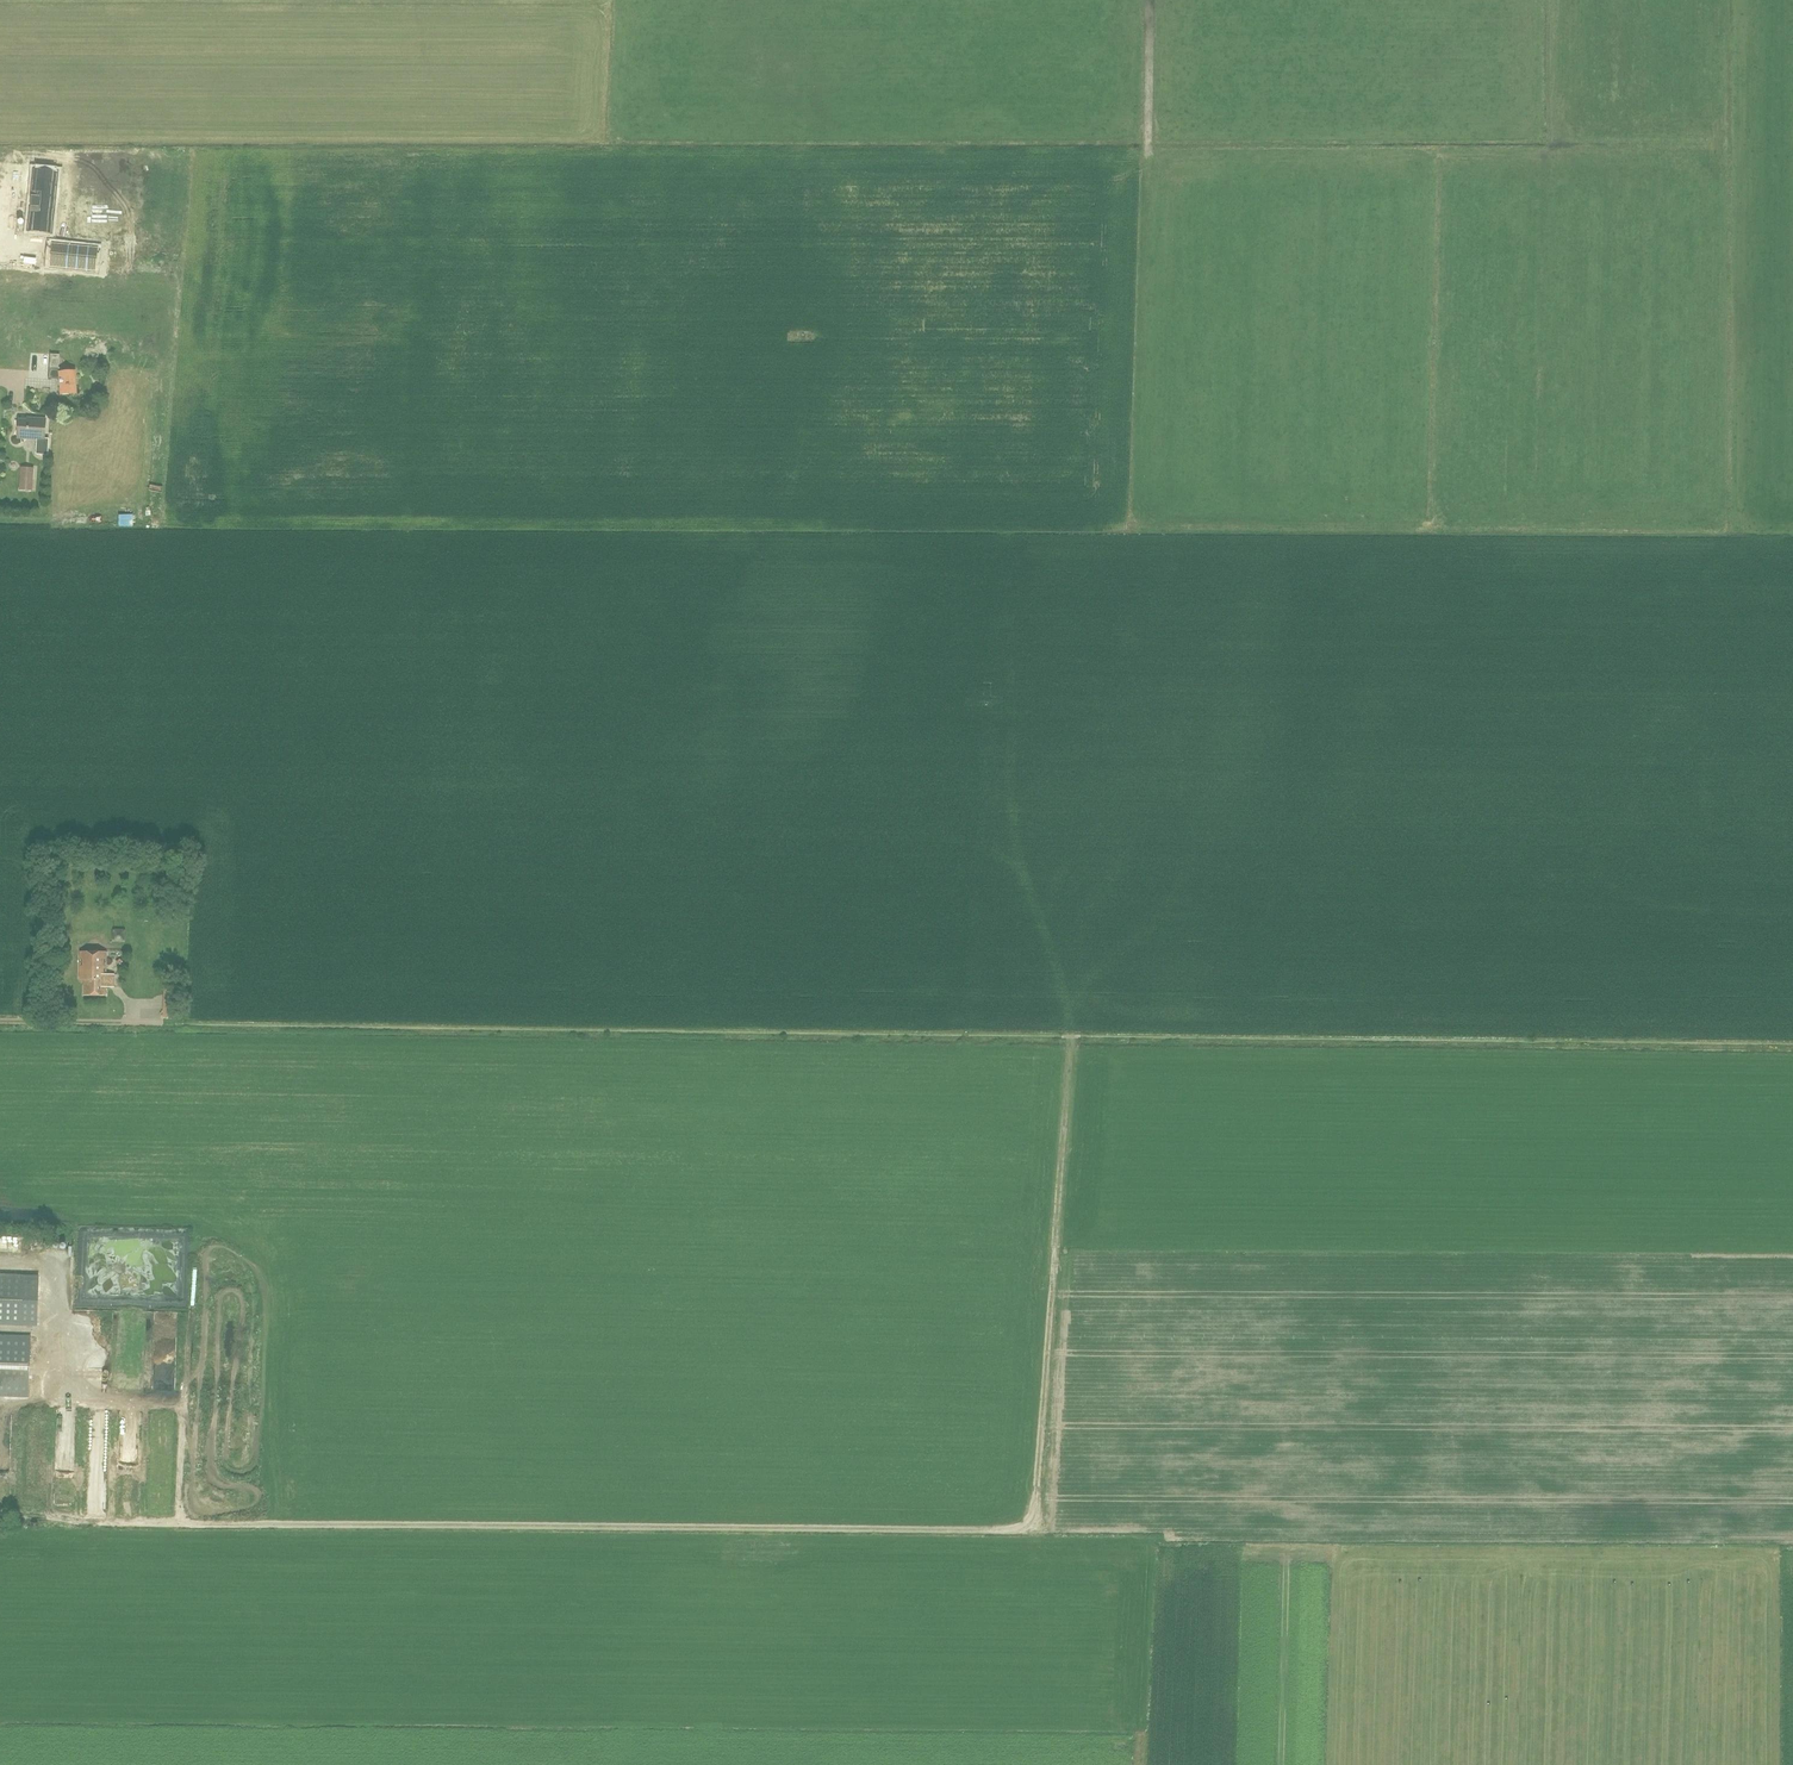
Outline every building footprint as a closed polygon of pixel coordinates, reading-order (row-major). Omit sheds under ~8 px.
[(55,184),(34,182),(30,219),(51,222),(55,184)] [(59,355),(50,355),(49,378),(59,379),(60,395),(77,394),(75,370),(58,371),(59,355)] [(49,439),(45,439),(46,419),(31,418),(31,421),(18,421),(17,438),(37,439),(36,454),(48,454),(49,439)] [(31,490),(32,479),(33,468),(21,467),(20,489),(31,490)] [(80,951),(79,980),(84,980),(84,995),(106,996),(107,951),(80,951)] [(128,1269),(140,1274),(143,1266),(132,1261),(128,1269)] [(119,1264),(111,1266),(113,1274),(121,1272),(119,1264)] [(93,1280),(100,1270),(93,1265),(86,1275),(93,1280)] [(0,1275),(0,1323),(21,1324),(22,1276),(0,1275)] [(106,1283),(109,1291),(123,1285),(120,1278),(106,1283)] [(28,1396),(31,1337),(0,1336),(0,1395),(28,1396)] [(106,1416),(93,1417),(94,1452),(107,1452),(106,1416)] [(84,1421),(86,1452),(92,1451),(90,1420),(84,1421)]
